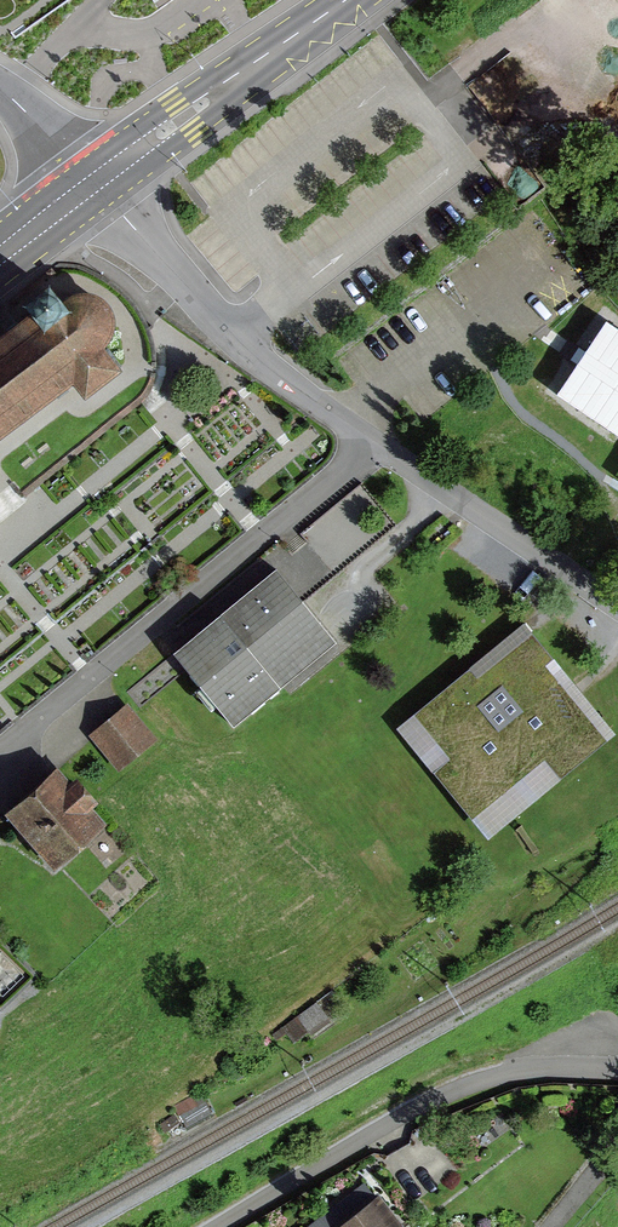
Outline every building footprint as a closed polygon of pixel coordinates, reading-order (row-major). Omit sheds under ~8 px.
[(0,330),(0,432),(76,373),(91,391),(124,365),(110,346),(118,322),(112,299),(89,289),(65,290),(52,274),(15,303),(22,313),(0,330)] [(599,293),(402,447),(542,518),(617,573),(617,307),(599,293)] [(285,559),(220,610),(242,638),(281,687),(346,635),(285,559)] [(190,679),(242,638),(220,610),(168,650),(190,679)] [(616,740),(527,631),(402,732),(490,841),(616,740)] [(129,705),(90,739),(118,772),(157,738),(129,705)] [(58,766),(2,813),(50,869),(103,823),(87,804),(98,794),(77,769),(68,777),(58,766)] [(340,1226),(406,1226),(382,1195),(340,1226)]
